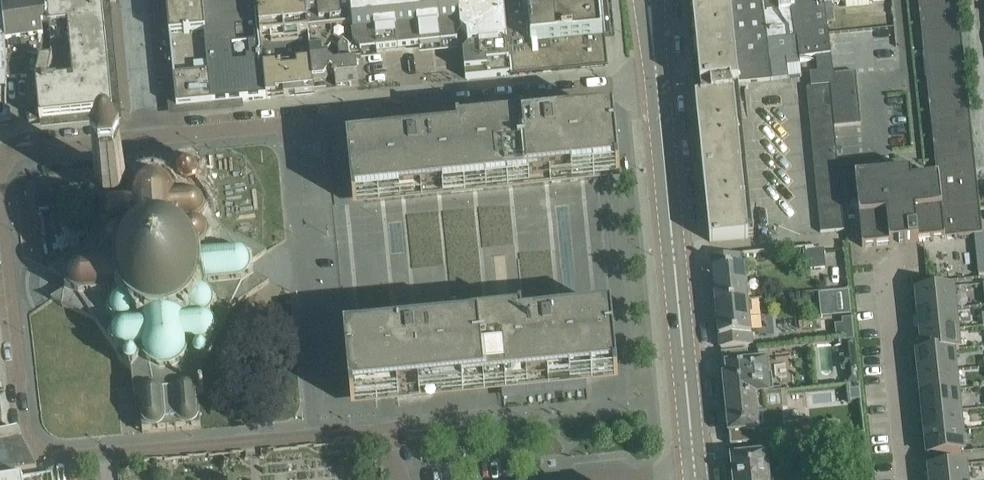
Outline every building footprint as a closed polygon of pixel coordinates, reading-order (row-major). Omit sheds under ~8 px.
[(41,64),(36,83),(39,110),(40,121),(112,113),(102,0),(47,6),(47,0),(46,0),(44,0),(48,26),(49,26),(51,44),(50,45),(52,62),(41,64)] [(258,0),(166,0),(177,107),(268,98),(258,0)] [(268,98),(314,94),(305,0),(258,0),(268,98)] [(314,94),(359,89),(357,71),(360,68),(351,60),(350,51),(354,46),(360,50),(360,54),(372,53),(458,45),(457,41),(462,35),(468,40),(468,49),(463,55),(466,79),(510,75),(503,0),(305,0),(314,94)] [(510,75),(606,66),(599,0),(503,0),(510,75)] [(762,0),(692,0),(700,87),(699,87),(699,88),(702,87),(703,98),(695,99),(710,242),(748,238),(733,87),(739,86),(738,83),(774,79),(765,21),(762,0)] [(794,0),(762,0),(765,21),(773,20),(784,30),(785,38),(795,37),(791,7),(795,6),(794,0)] [(795,6),(791,7),(795,37),(797,37),(799,62),(816,60),(818,72),(810,73),(812,86),(830,85),(836,84),(835,74),(831,40),(825,0),(794,0),(795,6)] [(831,40),(827,2),(846,0),(825,0),(831,40)] [(937,178),(935,178),(935,179),(928,180),(928,179),(924,180),(912,182),(911,172),(856,178),(855,172),(844,174),(849,218),(859,217),(862,247),(893,244),(892,237),(898,236),(899,243),(904,242),(904,243),(983,234),(958,0),(918,0),(937,178)] [(39,1),(2,7),(7,55),(7,78),(27,77),(27,57),(41,54),(42,49),(43,40),(39,1)] [(12,124),(10,110),(7,111),(7,78),(7,55),(2,7),(0,7),(0,125),(12,124)] [(830,85),(831,88),(857,85),(856,72),(835,74),(836,84),(830,85)] [(830,85),(812,86),(804,87),(806,99),(831,96),(831,88),(830,85)] [(831,96),(832,101),(858,98),(857,85),(831,88),(831,96)] [(831,96),(806,99),(807,111),(833,108),(832,101),(831,96)] [(833,108),(833,114),(860,111),(858,98),(832,101),(833,108)] [(833,114),(833,108),(807,111),(808,123),(834,120),(833,114)] [(39,110),(28,111),(29,122),(40,121),(39,110)] [(833,114),(834,120),(835,127),(861,124),(860,111),(833,114)] [(614,119),(525,128),(524,120),(457,127),(458,134),(348,145),(349,166),(353,205),(609,180),(620,179),(614,119)] [(835,127),(834,120),(808,123),(809,135),(835,133),(835,127)] [(837,144),(835,133),(809,135),(811,147),(837,144)] [(837,144),(811,147),(812,159),(838,157),(837,144)] [(840,169),(838,157),(812,159),(814,172),(840,169)] [(49,270),(66,278),(67,289),(51,299),(51,300),(95,321),(118,355),(118,360),(132,371),(134,397),(140,397),(142,433),(201,428),(199,395),(205,394),(204,389),(204,388),(209,388),(208,369),(214,369),(214,368),(213,368),(213,363),(214,363),(214,362),(204,363),(213,353),(213,347),(230,310),(270,283),(270,282),(252,274),(252,270),(252,264),(267,253),(224,232),(196,191),(201,180),(194,169),(183,170),(183,168),(181,169),(169,183),(159,179),(162,161),(163,160),(162,158),(160,159),(160,160),(157,178),(146,179),(143,173),(139,162),(140,161),(138,160),(137,162),(138,163),(144,180),(134,186),(120,174),(120,173),(119,173),(118,172),(114,172),(102,173),(95,188),(106,205),(88,243),(49,270)] [(840,169),(814,172),(815,184),(841,181),(840,169)] [(841,181),(815,184),(816,196),(842,193),(841,181)] [(844,205),(842,193),(816,196),(818,208),(844,205)] [(845,217),(844,205),(818,208),(819,220),(845,217)] [(846,229),(845,217),(819,220),(820,232),(846,229)] [(716,304),(747,301),(743,255),(711,258),(716,304)] [(953,288),(917,291),(919,313),(955,309),(953,288)] [(836,290),(839,314),(852,312),(849,289),(836,290)] [(752,345),(747,301),(716,304),(720,348),(752,345)] [(921,333),(957,329),(955,309),(919,313),(921,333)] [(618,380),(613,331),(611,312),(523,321),(522,313),(454,320),(455,327),(345,338),(352,407),(618,380)] [(852,318),(842,319),(845,341),(853,340),(855,340),(852,318)] [(921,333),(923,352),(923,353),(953,350),(953,351),(959,350),(957,329),(921,333)] [(923,352),(917,353),(919,375),(955,371),(953,351),(953,350),(923,353),(923,352)] [(726,398),(766,393),(768,393),(768,390),(772,389),(770,375),(766,375),(764,354),(745,356),(745,351),(721,354),(726,398)] [(792,352),(778,354),(781,384),(795,382),(792,352)] [(855,355),(841,357),(843,370),(847,369),(849,383),(858,382),(855,355)] [(922,395),(958,391),(955,371),(919,375),(922,395)] [(860,401),(859,389),(850,390),(851,402),(860,401)] [(726,398),(731,445),(760,442),(761,446),(837,438),(835,422),(812,424),(811,422),(783,425),(782,409),(787,409),(786,391),(768,393),(766,393),(726,398)] [(958,391),(922,395),(924,415),(960,411),(958,391)] [(924,415),(926,435),(962,431),(960,411),(924,415)] [(4,433),(0,434),(0,445),(22,441),(18,430),(4,433)] [(928,456),(964,452),(962,431),(926,435),(928,456)] [(844,440),(841,455),(859,459),(863,444),(844,440)] [(38,479),(37,470),(22,441),(0,445),(0,479),(32,479),(38,479)] [(787,457),(807,455),(806,442),(786,444),(787,457)] [(773,478),(768,479),(766,454),(731,458),(733,479),(773,479),(773,478)] [(929,468),(931,479),(967,479),(965,464),(929,468)]
